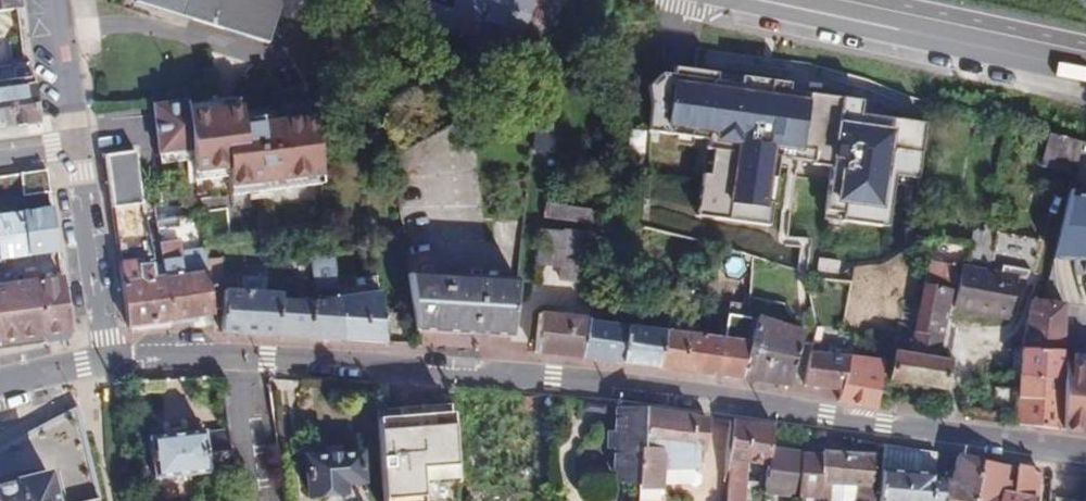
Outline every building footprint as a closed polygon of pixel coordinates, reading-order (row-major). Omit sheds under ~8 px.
[(18,10),(17,0),(0,0),(0,13),(18,10)] [(267,42),(280,0),(135,0),(135,2),(267,42)] [(420,32),(431,35),(433,27),(445,31),(446,27),(477,36),(474,48),(494,54),(518,44),(531,0),(431,0),(431,3),(426,1),(420,32)] [(39,123),(29,63),(0,67),(0,129),(39,123)] [(645,86),(645,131),(642,228),(698,240),(751,255),(805,275),(851,279),(854,267),(885,264),(917,238),(918,178),(925,114),(867,107),(869,99),(809,93),(812,85),(676,69),(667,68),(666,76),(654,74),(645,86)] [(185,102),(153,106),(158,156),(191,151),(193,162),(195,182),(229,178),(231,197),(322,184),(313,118),(242,128),(239,107),(187,114),(185,102)] [(534,121),(531,152),(552,154),(555,123),(534,121)] [(1075,166),(1081,142),(1048,133),(1039,167),(1073,175),(1075,166)] [(1075,166),(1085,169),(1085,143),(1081,142),(1075,166)] [(125,329),(171,322),(163,275),(154,276),(151,262),(147,263),(140,205),(143,205),(135,150),(102,155),(125,329)] [(191,151),(158,156),(159,166),(193,162),(191,151)] [(198,210),(196,200),(153,207),(154,219),(198,210)] [(540,204),(538,218),(594,226),(597,211),(540,204)] [(58,251),(52,209),(0,215),(0,259),(58,251)] [(163,275),(171,322),(213,317),(208,283),(203,248),(198,210),(154,219),(163,275)] [(540,233),(538,263),(561,265),(560,281),(579,282),(583,233),(561,231),(561,235),(540,233)] [(969,261),(990,265),(994,240),(972,236),(969,261)] [(1085,287),(1085,237),(1069,236),(1065,286),(1085,287)] [(214,247),(203,248),(208,283),(224,281),(220,256),(215,257),(214,247)] [(924,286),(943,290),(948,265),(930,261),(924,286)] [(533,352),(716,376),(741,380),(788,386),(804,331),(756,316),(761,300),(786,310),(794,281),(757,267),(743,318),(756,322),(751,344),(587,321),(587,318),(539,312),(533,352)] [(961,267),(954,308),(1008,319),(1016,278),(961,267)] [(238,276),(237,290),(223,290),(220,333),(386,342),(377,292),(358,295),(312,301),(281,300),(282,293),(265,292),(266,277),(238,276)] [(358,295),(377,292),(375,276),(355,279),(358,295)] [(416,328),(493,332),(496,281),(409,276),(416,328)] [(16,339),(71,332),(62,278),(0,286),(0,341),(16,339)] [(493,332),(511,334),(516,282),(496,281),(493,332)] [(911,355),(936,359),(950,291),(943,290),(924,286),(911,355)] [(1031,301),(1021,350),(1014,350),(1013,377),(1020,377),(1018,426),(1060,430),(1062,363),(1062,351),(1064,304),(1031,301)] [(894,352),(889,381),(943,390),(948,361),(936,359),(911,355),(894,352)] [(809,355),(803,388),(839,392),(843,372),(845,359),(809,355)] [(845,359),(843,372),(881,378),(884,364),(845,359)] [(1062,363),(1060,430),(1085,434),(1085,365),(1062,363)] [(839,392),(837,404),(876,410),(878,399),(881,378),(843,372),(839,392)] [(386,409),(373,410),(374,419),(380,500),(457,500),(450,404),(420,407),(421,416),(387,418),(386,409)] [(0,447),(0,500),(100,500),(80,412),(79,406),(58,416),(7,443),(0,447)] [(402,408),(386,409),(387,418),(421,416),(420,407),(402,408)] [(695,449),(704,449),(707,419),(659,412),(644,410),(614,410),(614,434),(614,451),(614,474),(617,474),(617,480),(637,480),(637,500),(659,500),(660,469),(695,468),(695,449)] [(727,461),(726,479),(745,482),(746,461),(769,464),(763,493),(793,497),(798,452),(784,450),(770,448),(773,427),(748,424),(731,422),(727,459),(727,461)] [(153,480),(235,469),(230,430),(205,434),(204,431),(147,439),(153,480)] [(614,451),(614,434),(605,434),(606,451),(614,451)] [(1039,470),(1016,467),(1013,493),(1004,491),(1008,466),(988,462),(961,458),(955,457),(949,480),(943,478),(935,478),(937,454),(905,448),(884,445),(879,500),(1034,500),(1039,470)] [(363,483),(361,453),(304,457),(307,497),(345,494),(345,484),(363,483)] [(800,454),(797,500),(829,500),(830,485),(855,487),(854,500),(873,500),(874,492),(870,492),(872,455),(839,454),(821,453),(821,455),(800,454)] [(855,487),(830,485),(829,500),(854,500),(855,487)]
